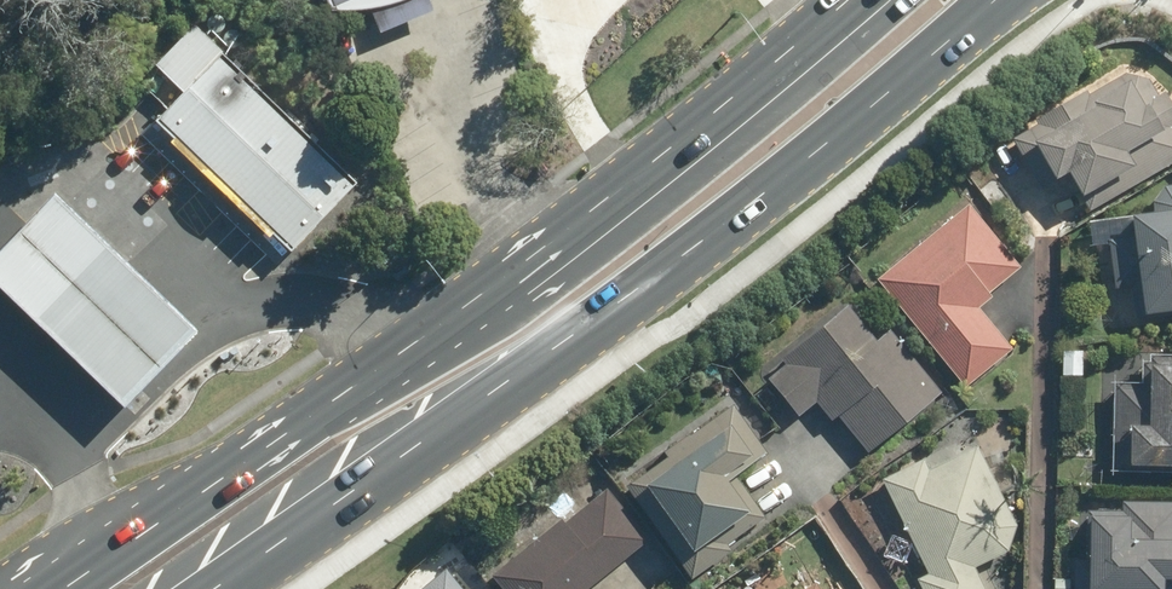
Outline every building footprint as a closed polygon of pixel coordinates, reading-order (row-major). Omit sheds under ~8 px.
[(330,9),(359,7),(388,2),(392,0),(326,0),(330,9)] [(223,54),(193,25),(151,68),(156,72),(146,91),(165,110),(152,123),(289,255),(356,186),(221,56),(223,54)] [(1090,207),(1171,159),(1171,99),(1165,88),(1160,91),(1151,74),(1126,68),(1088,90),(1086,86),(1035,114),(1038,120),(1014,133),(1042,183),(1068,169),(1090,207)] [(1165,180),(1152,195),(1154,204),(1132,206),(1135,232),(1110,234),(1116,285),(1132,282),(1137,317),(1171,313),(1171,179),(1165,180)] [(51,196),(0,249),(0,296),(120,411),(194,333),(51,196)] [(970,201),(877,275),(965,385),(1014,347),(980,305),(994,293),(990,290),(1022,264),(970,201)] [(869,449),(941,389),(890,326),(878,336),(847,300),(781,354),(787,361),(769,375),(799,412),(817,398),(831,416),(837,411),(869,449)] [(1084,349),(1062,347),(1062,372),(1083,373),(1084,349)] [(1116,380),(1114,465),(1171,467),(1171,351),(1151,351),(1151,359),(1143,359),(1142,381),(1116,380)] [(669,453),(626,483),(692,577),(733,548),(728,540),(766,514),(737,474),(768,451),(733,401),(666,450),(669,453)] [(978,444),(931,468),(925,455),(883,475),(929,570),(919,575),(917,576),(924,588),(987,588),(974,564),(1008,548),(1017,522),(978,444)] [(491,572),(505,588),(584,588),(648,538),(607,486),(566,518),(562,513),(491,572)] [(1074,588),(1171,588),(1171,499),(1122,498),(1122,509),(1089,509),(1089,555),(1074,555),(1074,588)] [(445,564),(414,588),(466,588),(445,564)] [(816,578),(798,588),(822,588),(816,578)]
